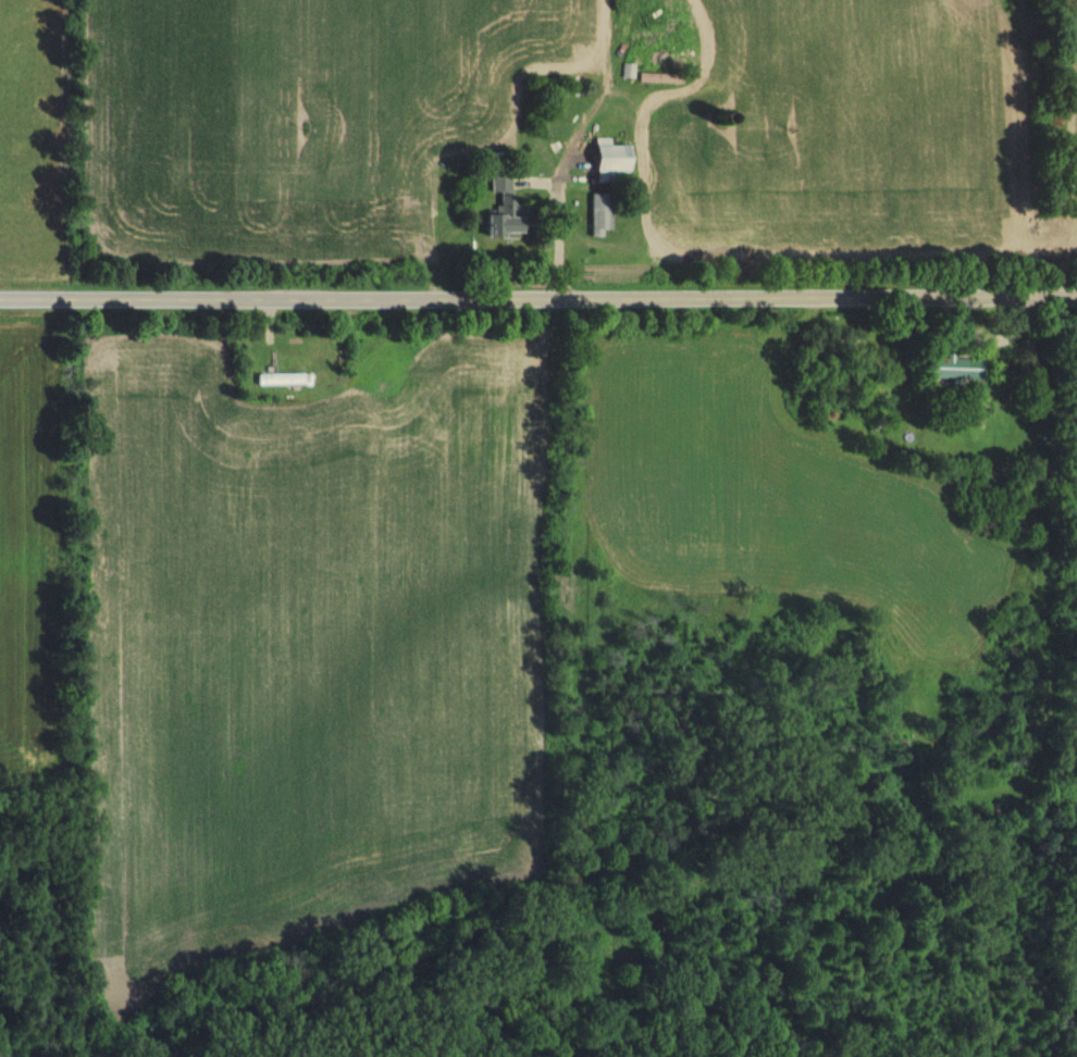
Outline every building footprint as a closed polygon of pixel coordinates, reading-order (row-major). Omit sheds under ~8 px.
[(622,78),(632,79),(633,67),(623,66),(622,78)] [(680,84),(680,74),(637,74),(637,84),(680,84)] [(622,145),(589,145),(589,183),(622,183),(622,145)] [(513,238),(512,173),(488,173),(488,195),(496,195),(496,214),(480,214),(480,239),(513,238)] [(606,238),(606,194),(587,194),(587,238),(606,238)] [(977,358),(922,358),(922,380),(977,380),(977,358)] [(257,375),(257,386),(306,386),(306,375),(257,375)]
